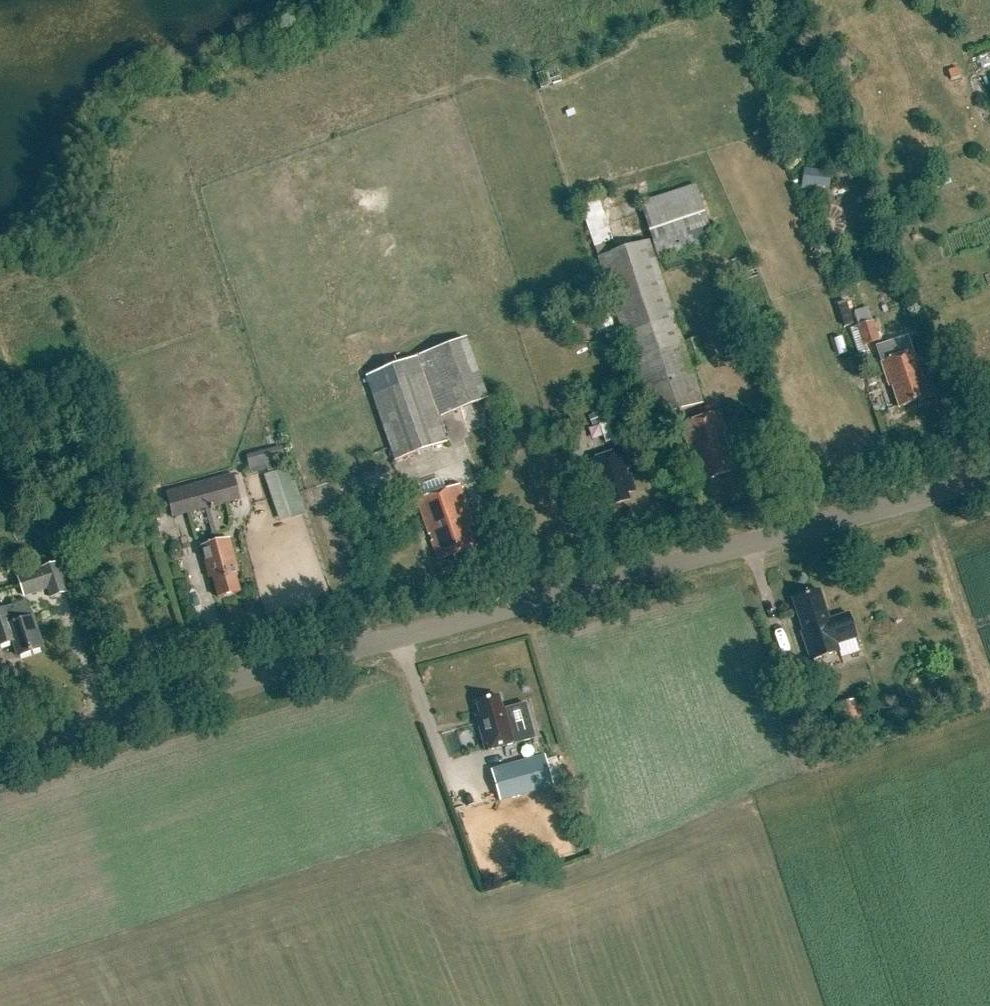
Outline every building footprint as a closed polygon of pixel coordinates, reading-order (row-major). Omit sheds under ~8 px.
[(982,66),(989,64),(989,55),(980,57),(982,66)] [(640,201),(658,258),(713,239),(695,183),(640,201)] [(647,241),(611,253),(608,245),(610,244),(609,242),(612,241),(597,195),(578,201),(597,258),(652,421),(702,404),(647,241)] [(881,347),(873,321),(857,326),(865,352),(881,347)] [(705,364),(694,331),(682,335),(693,368),(705,364)] [(365,376),(396,461),(447,442),(438,417),(487,399),(465,339),(365,376)] [(914,351),(883,362),(892,387),(895,386),(902,407),(930,397),(914,351)] [(721,413),(684,425),(693,452),(696,451),(706,481),(735,471),(726,442),(730,440),(721,413)] [(624,416),(611,421),(616,434),(629,429),(624,416)] [(284,461),(281,447),(247,456),(250,470),(284,461)] [(628,494),(635,491),(622,451),(591,461),(600,491),(603,490),(606,501),(610,499),(612,505),(629,499),(628,494)] [(280,520),(305,512),(291,467),(266,475),(280,520)] [(165,493),(172,517),(240,499),(233,475),(165,493)] [(460,484),(414,500),(425,530),(428,529),(439,560),(481,546),(460,484)] [(229,538),(201,546),(209,578),(213,577),(218,598),(239,592),(235,577),(239,576),(229,538)] [(57,562),(17,576),(24,595),(48,587),(51,596),(67,591),(57,562)] [(830,618),(820,589),(793,598),(804,631),(802,631),(812,659),(840,650),(838,643),(857,637),(849,612),(830,618)] [(0,609),(0,645),(13,641),(18,656),(42,648),(26,600),(0,609)] [(481,714),(475,715),(485,749),(516,741),(507,706),(502,708),(498,693),(477,700),(481,714)] [(865,723),(859,698),(829,706),(836,731),(865,723)] [(491,768),(501,801),(555,786),(545,753),(491,768)]
